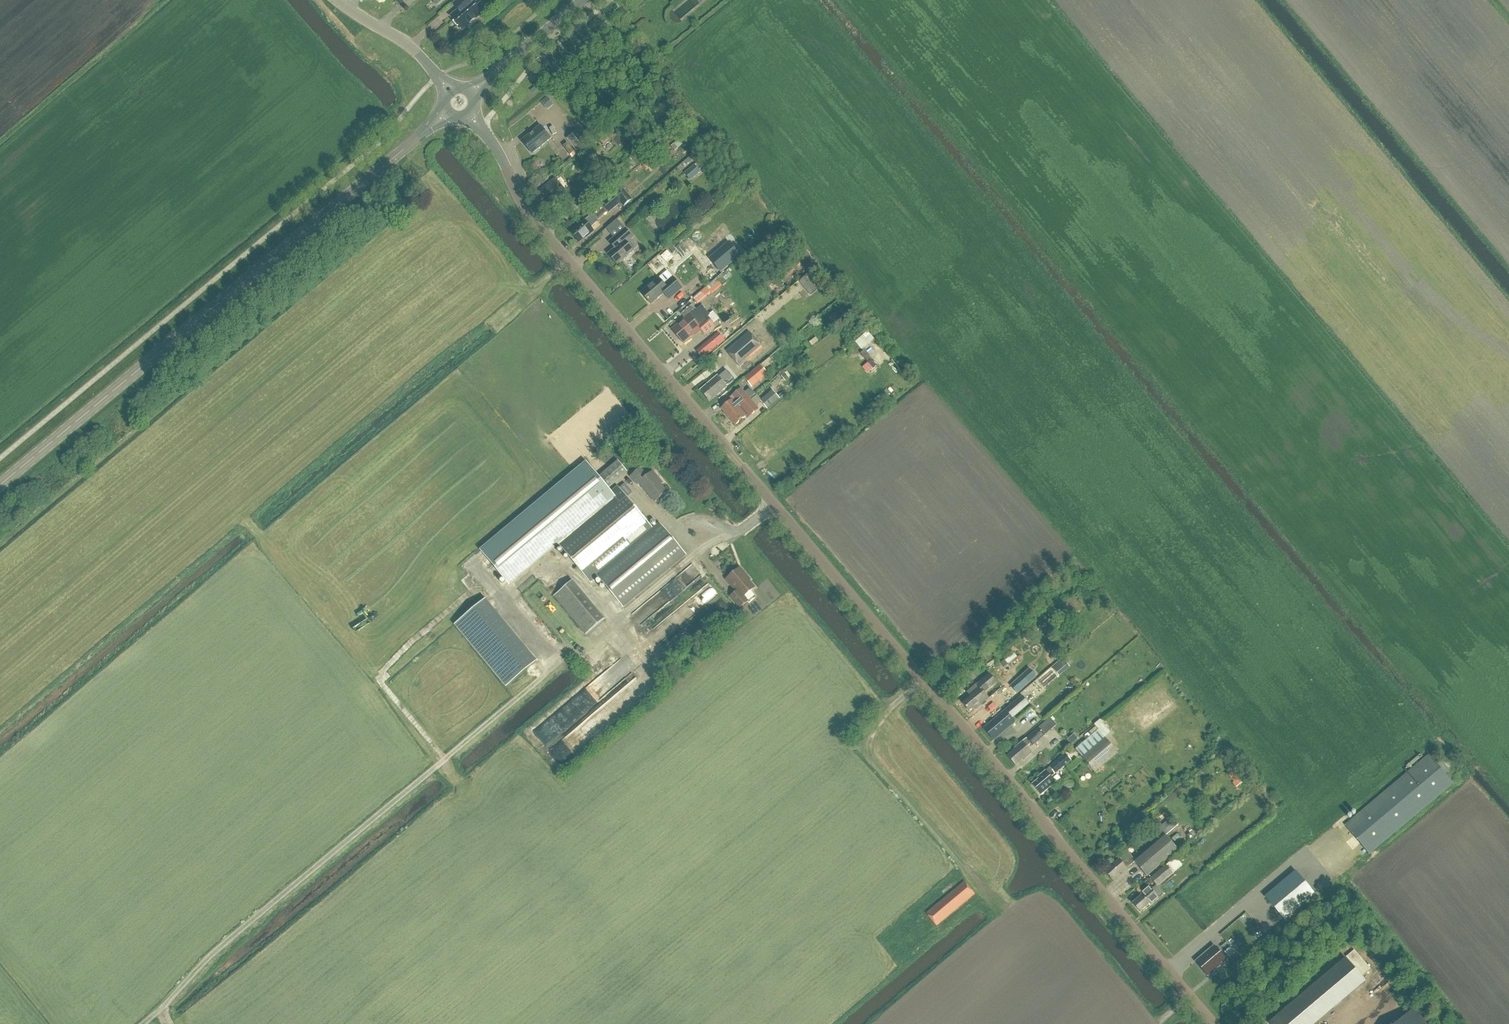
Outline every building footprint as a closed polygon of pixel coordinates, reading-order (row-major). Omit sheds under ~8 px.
[(470,25),(471,24),(475,20),(476,20),(475,19),(482,14),(475,6),(482,0),(462,0),(466,5),(451,17),(455,21),(456,20),(460,25),(459,26),(460,25),(466,26),(466,27),(467,27),(466,26),(469,23),(470,25)] [(553,105),(548,98),(543,102),(548,108),(553,105)] [(527,141),(524,144),(533,154),(551,139),(540,126),(525,139),(527,141)] [(582,135),(578,130),(567,138),(576,151),(600,133),(594,126),(582,135)] [(567,143),(563,146),(570,155),(575,152),(567,143)] [(593,143),(584,151),(589,157),(598,149),(593,143)] [(694,164),(685,173),(691,180),(701,172),(694,164)] [(541,193),(535,199),(545,211),(552,204),(554,206),(568,194),(555,179),(540,192),(541,193)] [(602,205),(609,213),(621,203),(624,207),(632,200),(622,188),(602,205)] [(578,207),(586,200),(581,193),(573,200),(578,207)] [(593,215),(585,221),(584,220),(576,227),(577,228),(571,233),(579,243),(586,238),(587,238),(594,232),(591,228),(598,222),(593,215)] [(625,229),(609,242),(615,249),(608,255),(618,265),(634,252),(627,243),(633,238),(625,229)] [(729,243),(710,260),(720,272),(739,256),(729,243)] [(663,254),(669,262),(677,255),(671,248),(663,254)] [(673,278),(664,285),(659,278),(641,293),(651,305),(664,294),(669,300),(682,289),(673,278)] [(696,295),(700,301),(718,288),(715,283),(696,295)] [(817,290),(812,283),(805,289),(810,295),(817,290)] [(701,307),(697,310),(692,305),(681,314),(686,319),(673,330),(683,342),(693,334),(695,336),(701,330),(705,335),(714,327),(706,317),(708,315),(701,307)] [(762,348),(750,332),(727,352),(739,367),(757,352),(762,348)] [(711,340),(706,344),(712,351),(717,347),(711,340)] [(744,379),(752,388),(768,374),(760,364),(744,379)] [(719,377),(718,377),(702,391),(710,400),(726,386),(734,379),(726,371),(719,377)] [(722,409),(729,417),(755,395),(751,391),(746,395),(741,389),(732,397),(733,399),(722,409)] [(773,390),(760,401),(767,410),(780,399),(773,390)] [(729,417),(735,426),(747,416),(749,418),(759,410),(751,401),(756,397),(755,395),(729,417)] [(598,474),(608,486),(628,469),(618,458),(598,474)] [(586,463),(576,472),(559,486),(482,550),(507,582),(556,541),(590,582),(597,576),(623,608),(686,555),(660,523),(652,529),(618,488),(611,494),(586,463)] [(639,483),(655,502),(667,493),(656,480),(658,478),(653,472),(647,477),(640,469),(631,477),(638,485),(639,483)] [(691,584),(705,573),(697,562),(683,573),(691,584)] [(737,592),(731,597),(740,608),(748,601),(744,597),(754,588),(746,578),(747,577),(740,569),(727,580),(737,592)] [(769,601),(784,590),(774,576),(759,588),(769,601)] [(546,592),(543,581),(528,584),(530,595),(546,592)] [(605,620),(573,581),(554,597),(586,635),(605,620)] [(488,601),(457,626),(509,688),(539,662),(488,601)] [(1018,659),(1014,655),(1006,661),(1009,664),(1010,666),(1018,659)] [(1050,656),(1039,664),(1043,670),(1054,661),(1050,656)] [(1071,666),(1064,658),(1053,668),(1060,676),(1071,666)] [(1029,669),(1011,686),(1017,694),(1036,677),(1029,669)] [(971,697),(963,704),(969,712),(972,709),(974,711),(981,705),(986,702),(989,699),(984,694),(997,683),(989,674),(967,693),(971,697)] [(985,729),(995,741),(1012,726),(1009,722),(1025,709),(1024,708),(1030,703),(1024,695),(1005,711),(1006,711),(1003,714),(1002,713),(985,729)] [(1108,735),(1114,729),(1102,717),(1096,723),(1108,735)] [(1055,725),(1050,719),(1039,728),(1015,748),(1016,750),(1008,757),(1016,766),(1023,761),(1024,761),(1033,753),(1028,748),(1032,745),(1033,746),(1046,736),(1044,734),(1055,725)] [(1076,750),(1095,772),(1117,753),(1099,730),(1076,750)] [(1079,742),(1080,733),(1072,732),(1071,741),(1079,742)] [(1067,754),(1038,778),(1039,780),(1033,785),(1041,796),(1056,783),(1052,777),(1072,761),(1067,754)] [(1429,755),(1345,826),(1369,854),(1453,784),(1429,755)] [(1155,827),(1161,835),(1180,820),(1177,816),(1174,818),(1171,815),(1155,827)] [(1167,835),(1136,862),(1135,862),(1148,877),(1179,851),(1178,850),(1187,843),(1175,829),(1167,836),(1167,835)] [(1129,853),(1121,860),(1120,859),(1106,872),(1114,880),(1122,873),(1123,874),(1128,869),(1136,862),(1129,853)] [(1176,858),(1166,866),(1173,874),(1182,866),(1176,858)] [(1166,866),(1151,879),(1158,887),(1173,874),(1166,866)] [(1284,921),(1315,894),(1295,871),(1265,897),(1284,921)] [(926,914),(937,926),(975,894),(964,882),(926,914)] [(1141,896),(1133,903),(1140,912),(1141,912),(1149,905),(1150,906),(1158,899),(1159,899),(1149,887),(1140,895),(1141,896)] [(1196,962),(1208,976),(1227,960),(1215,946),(1196,962)] [(1270,1023),(1271,1023),(1317,1023),(1367,982),(1346,958),(1270,1023)] [(1414,1009),(1396,1023),(1426,1023),(1414,1009)]
